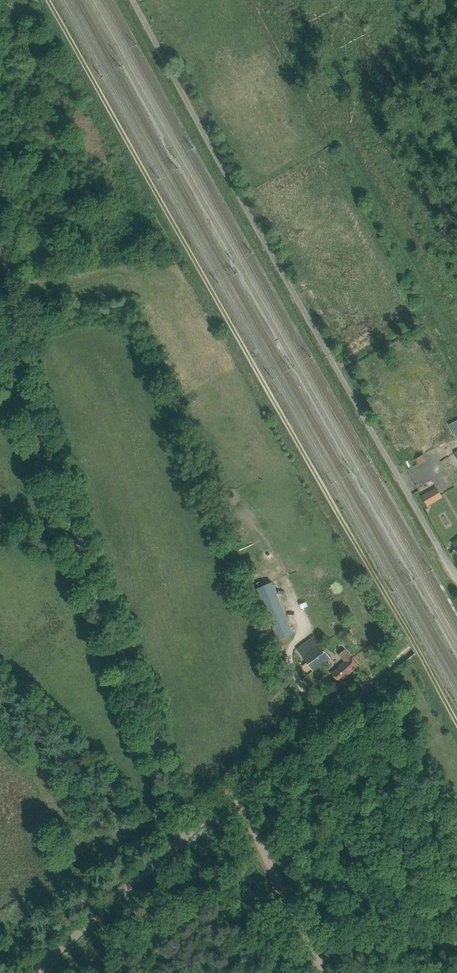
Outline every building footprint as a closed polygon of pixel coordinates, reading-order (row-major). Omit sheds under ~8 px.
[(417,464),(425,460),(422,453),(414,457),(417,464)] [(437,488),(423,495),(429,504),(442,496),(441,495),(437,488)] [(272,582),(257,588),(258,590),(279,639),(290,635),(294,633),(272,582)] [(297,648),(314,670),(330,657),(313,635),(297,648)] [(345,661),(332,673),(340,682),(359,665),(351,656),(345,649),(339,654),(345,661)]
